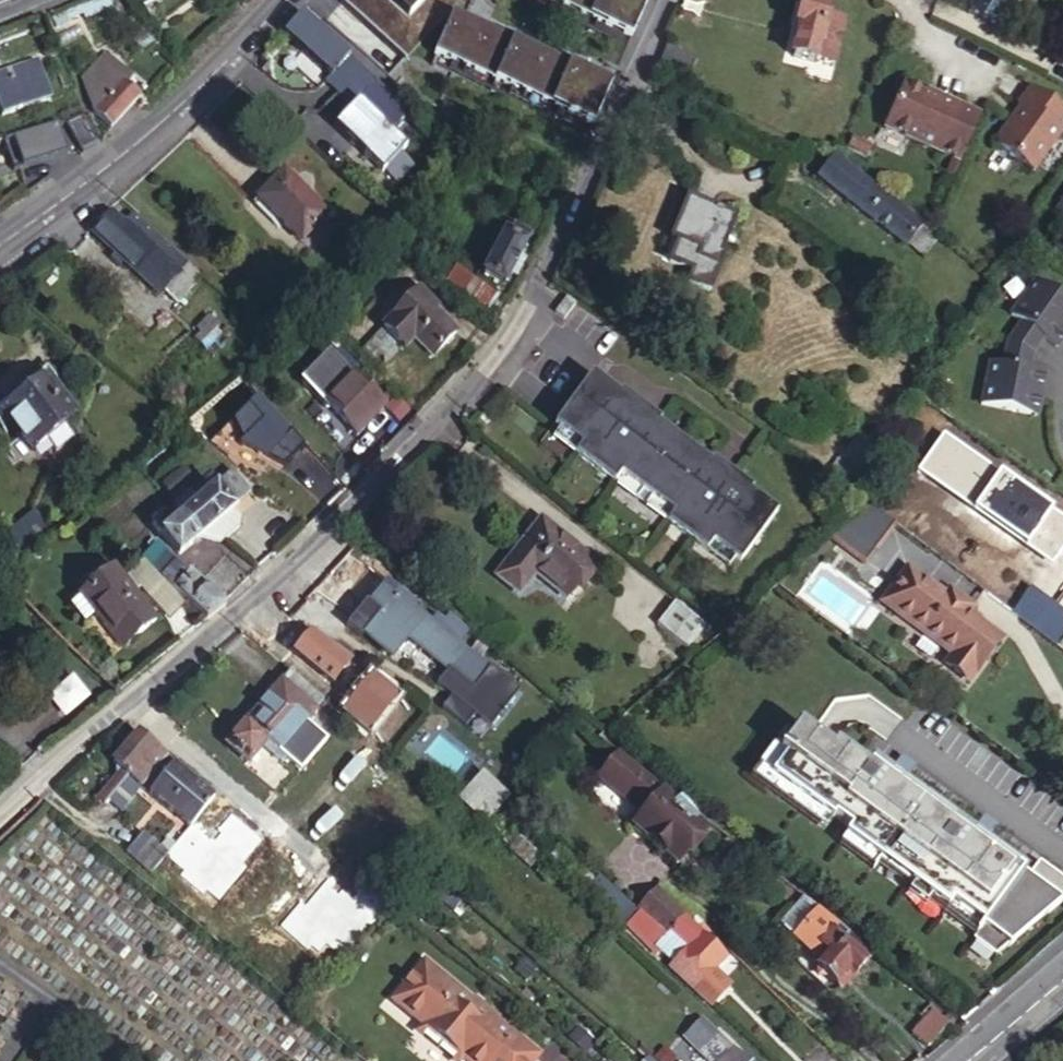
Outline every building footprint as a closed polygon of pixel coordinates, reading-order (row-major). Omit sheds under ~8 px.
[(109,0),(91,0),(50,16),(55,25),(81,14),(83,20),(112,8),(109,0)] [(337,0),(383,42),(420,0),(337,0)] [(629,46),(646,5),(636,0),(536,0),(629,46)] [(971,11),(997,26),(1013,0),(978,0),(971,11)] [(817,61),(827,19),(828,13),(801,6),(794,31),(795,32),(798,33),(791,61),(815,67),(817,61)] [(300,11),(283,31),(308,54),(326,37),(300,11)] [(844,24),(827,19),(817,61),(834,65),(844,24)] [(435,56),(591,131),(607,95),(451,21),(435,56)] [(159,48),(144,27),(131,36),(139,49),(134,53),(140,62),(159,48)] [(326,37),(308,54),(332,76),(349,57),(326,37)] [(693,61),(665,47),(657,62),(658,66),(684,78),(693,61)] [(109,125),(137,96),(127,87),(134,79),(107,52),(80,78),(91,107),(109,125)] [(371,113),(388,93),(349,57),(332,76),(371,113)] [(34,60),(0,71),(0,114),(0,115),(47,99),(34,60)] [(442,79),(449,71),(440,64),(434,72),(442,79)] [(960,108),(938,98),(936,101),(905,87),(884,131),(939,155),(960,108)] [(997,147),(1031,173),(1062,128),(1062,115),(1029,89),(1017,105),(1022,108),(1013,121),(1010,122),(996,141),(997,147)] [(299,112),(303,107),(295,99),(291,104),(299,112)] [(960,108),(939,155),(960,165),(981,117),(960,108)] [(98,137),(88,116),(71,123),(85,154),(100,143),(98,137)] [(4,169),(66,150),(57,121),(0,138),(0,156),(4,169)] [(854,138),(849,146),(865,156),(871,149),(854,138)] [(279,226),(306,201),(261,156),(234,182),(279,226)] [(933,237),(832,158),(818,177),(919,257),(933,237)] [(1054,212),(1062,219),(1062,200),(1054,212)] [(723,255),(737,224),(688,203),(670,245),(678,248),(669,267),(690,278),(686,288),(708,297),(726,257),(723,255)] [(153,249),(121,222),(108,210),(89,231),(176,310),(182,304),(196,288),(162,258),(153,249)] [(130,212),(121,222),(153,249),(157,244),(161,240),(130,212)] [(512,224),(506,243),(515,246),(522,228),(512,224)] [(1052,246),(1062,254),(1062,230),(1052,246)] [(219,293),(161,240),(157,244),(167,253),(162,258),(196,288),(182,304),(196,317),(219,293)] [(515,246),(506,243),(498,240),(485,281),(502,287),(515,246)] [(157,244),(153,249),(162,258),(167,253),(157,244)] [(470,306),(478,291),(450,276),(442,291),(470,306)] [(1055,347),(1062,335),(1062,331),(1060,329),(1062,326),(1062,302),(1033,280),(1009,314),(1019,321),(1043,338),(1055,347)] [(433,286),(393,318),(408,337),(418,330),(437,354),(462,333),(443,309),(449,305),(433,286)] [(495,300),(478,291),(470,306),(487,315),(495,300)] [(562,298),(555,308),(552,313),(559,318),(570,303),(562,298)] [(408,337),(393,318),(369,337),(385,356),(408,337)] [(210,349),(226,332),(213,320),(202,332),(208,338),(203,343),(210,349)] [(1031,354),(1043,338),(1019,321),(1005,341),(1031,354)] [(999,366),(1027,372),(1031,354),(1005,341),(999,366)] [(380,404),(377,402),(351,376),(349,378),(327,356),(300,385),(335,418),(336,417),(356,437),(384,408),(383,408),(388,403),(384,399),(380,404)] [(1037,392),(1041,375),(1027,372),(999,366),(987,363),(978,404),(1027,415),(1032,391),(1037,392)] [(706,540),(728,556),(734,560),(771,509),(744,489),(746,486),(706,457),(704,460),(651,422),(654,418),(614,390),(612,393),(585,374),(548,425),(552,428),(575,444),(568,453),(609,482),(615,473),(636,489),(644,495),(667,511),(661,520),(700,549),(706,540)] [(31,448),(48,436),(67,423),(42,386),(0,413),(0,432),(17,457),(31,448)] [(1037,392),(1032,391),(1027,415),(1032,416),(1037,392)] [(956,423),(924,400),(910,418),(942,441),(956,423)] [(575,444),(552,428),(546,437),(568,453),(575,444)] [(48,436),(31,448),(37,458),(55,445),(48,436)] [(282,498),(294,483),(242,441),(231,453),(248,467),(246,469),(282,498)] [(218,484),(213,489),(228,506),(245,490),(227,470),(216,480),(218,484)] [(630,498),(636,489),(615,473),(609,482),(630,498)] [(182,517),(179,519),(197,539),(230,509),(228,506),(213,489),(197,502),(182,517)] [(197,502),(187,491),(172,505),(182,517),(197,502)] [(638,503),(661,520),(667,511),(644,495),(638,503)] [(891,526),(868,509),(828,541),(863,565),(891,526)] [(197,539),(179,519),(171,526),(160,515),(149,526),(159,537),(160,536),(178,556),(197,539)] [(564,595),(589,563),(546,527),(542,532),(534,524),(500,565),(520,582),(530,569),(564,595)] [(6,551),(18,541),(9,532),(0,540),(0,545),(6,551)] [(722,564),(728,556),(706,540),(700,549),(722,564)] [(6,551),(14,561),(27,551),(18,541),(6,551)] [(154,543),(138,559),(141,562),(158,547),(154,543)] [(143,563),(204,621),(223,606),(188,573),(185,576),(172,564),(158,547),(141,562),(143,563)] [(129,580),(125,583),(134,595),(138,592),(168,624),(182,610),(139,566),(127,577),(129,580)] [(897,566),(874,598),(944,650),(937,660),(959,676),(990,634),(961,612),(966,605),(941,587),(936,594),(897,566)] [(134,595),(125,583),(114,570),(78,598),(79,600),(69,607),(84,626),(94,617),(121,650),(157,622),(134,595)] [(472,692),(488,671),(456,645),(461,638),(436,618),(431,625),(416,613),(419,608),(402,593),(403,591),(395,585),(387,594),(381,589),(349,629),(390,664),(401,651),(407,656),(415,646),(472,692)] [(1027,589),(1010,613),(1057,647),(1062,639),(1062,616),(1027,589)] [(683,648),(700,626),(669,600),(651,622),(683,648)] [(314,683),(336,657),(318,641),(313,645),(300,634),(281,656),(314,683)] [(325,696),(290,668),(227,743),(248,761),(260,747),(286,767),(291,760),(301,769),(327,739),(305,720),(325,696)] [(354,715),(363,704),(341,686),(332,696),(354,715)] [(381,732),(393,717),(369,699),(359,713),(381,732)] [(1062,893),(1062,876),(1039,857),(1027,873),(988,842),(975,832),(986,819),(984,818),(974,831),(928,795),(924,800),(903,783),(907,778),(895,768),(905,755),(904,754),(894,767),(878,755),(873,761),(841,735),(837,739),(805,714),(777,750),(783,755),(767,775),(826,822),(829,819),(844,831),(839,838),(871,864),(877,857),(907,881),(902,887),(937,915),(942,908),(972,932),(962,945),(984,962),(1058,900),(1057,899),(1062,893)] [(167,759),(138,735),(112,766),(116,781),(98,803),(105,809),(109,804),(123,815),(142,790),(167,759)] [(820,830),(826,822),(767,775),(783,755),(777,750),(770,745),(748,773),(820,830)] [(670,809),(675,803),(614,755),(595,779),(641,816),(630,831),(675,868),(701,834),(670,809)] [(918,765),(905,755),(895,768),(907,778),(918,765)] [(504,785),(510,778),(486,757),(476,769),(482,775),(461,799),(484,819),(505,796),(499,790),(504,785)] [(175,765),(167,759),(142,790),(149,796),(175,765)] [(215,798),(175,765),(149,796),(189,829),(215,798)] [(318,883),(331,894),(340,883),(278,831),(286,821),(260,799),(242,820),(304,872),(318,883)] [(677,801),(675,803),(670,809),(701,834),(708,825),(677,801)] [(304,872),(242,820),(235,815),(223,828),(235,837),(223,852),(281,899),(282,898),(304,872)] [(986,819),(975,832),(988,842),(998,829),(986,819)] [(235,837),(223,828),(211,842),(223,852),(235,837)] [(125,851),(151,874),(153,872),(165,858),(168,854),(142,832),(125,851)] [(839,838),(835,842),(868,868),(871,864),(839,838)] [(531,866),(539,857),(519,840),(512,848),(531,866)] [(550,856),(626,925),(636,915),(596,878),(592,882),(556,849),(550,856)] [(165,858),(153,872),(157,875),(161,875),(170,863),(165,858)] [(550,882),(558,874),(544,863),(537,871),(550,882)] [(296,910),(318,883),(304,872),(282,898),(296,910)] [(626,925),(653,950),(659,944),(673,929),(682,919),(655,895),(636,915),(626,925)] [(838,931),(801,900),(793,909),(818,930),(814,935),(826,945),(838,931)] [(690,944),(676,961),(672,965),(714,1004),(725,992),(708,976),(715,969),(726,955),(700,930),(703,926),(695,919),(689,926),(682,919),(673,929),(690,944)] [(874,953),(842,927),(838,931),(826,945),(814,960),(822,967),(820,969),(842,988),(853,975),(859,980),(871,965),(867,962),(874,953)] [(664,948),(663,949),(676,961),(690,944),(673,929),(659,944),(664,948)] [(659,944),(653,950),(658,954),(663,949),(664,948),(659,944)] [(421,963),(391,999),(423,1025),(422,1035),(454,1060),(463,1059),(466,1060),(534,1060),(537,1057),(421,963)] [(732,985),(715,969),(708,976),(725,992),(732,985)] [(931,1012),(912,1035),(928,1048),(947,1026),(931,1012)] [(701,1016),(683,1035),(711,1060),(751,1060),(733,1044),(732,1045),(701,1016)] [(642,1042),(637,1048),(643,1052),(648,1047),(642,1042)] [(648,1047),(643,1052),(647,1056),(653,1052),(648,1047)]
